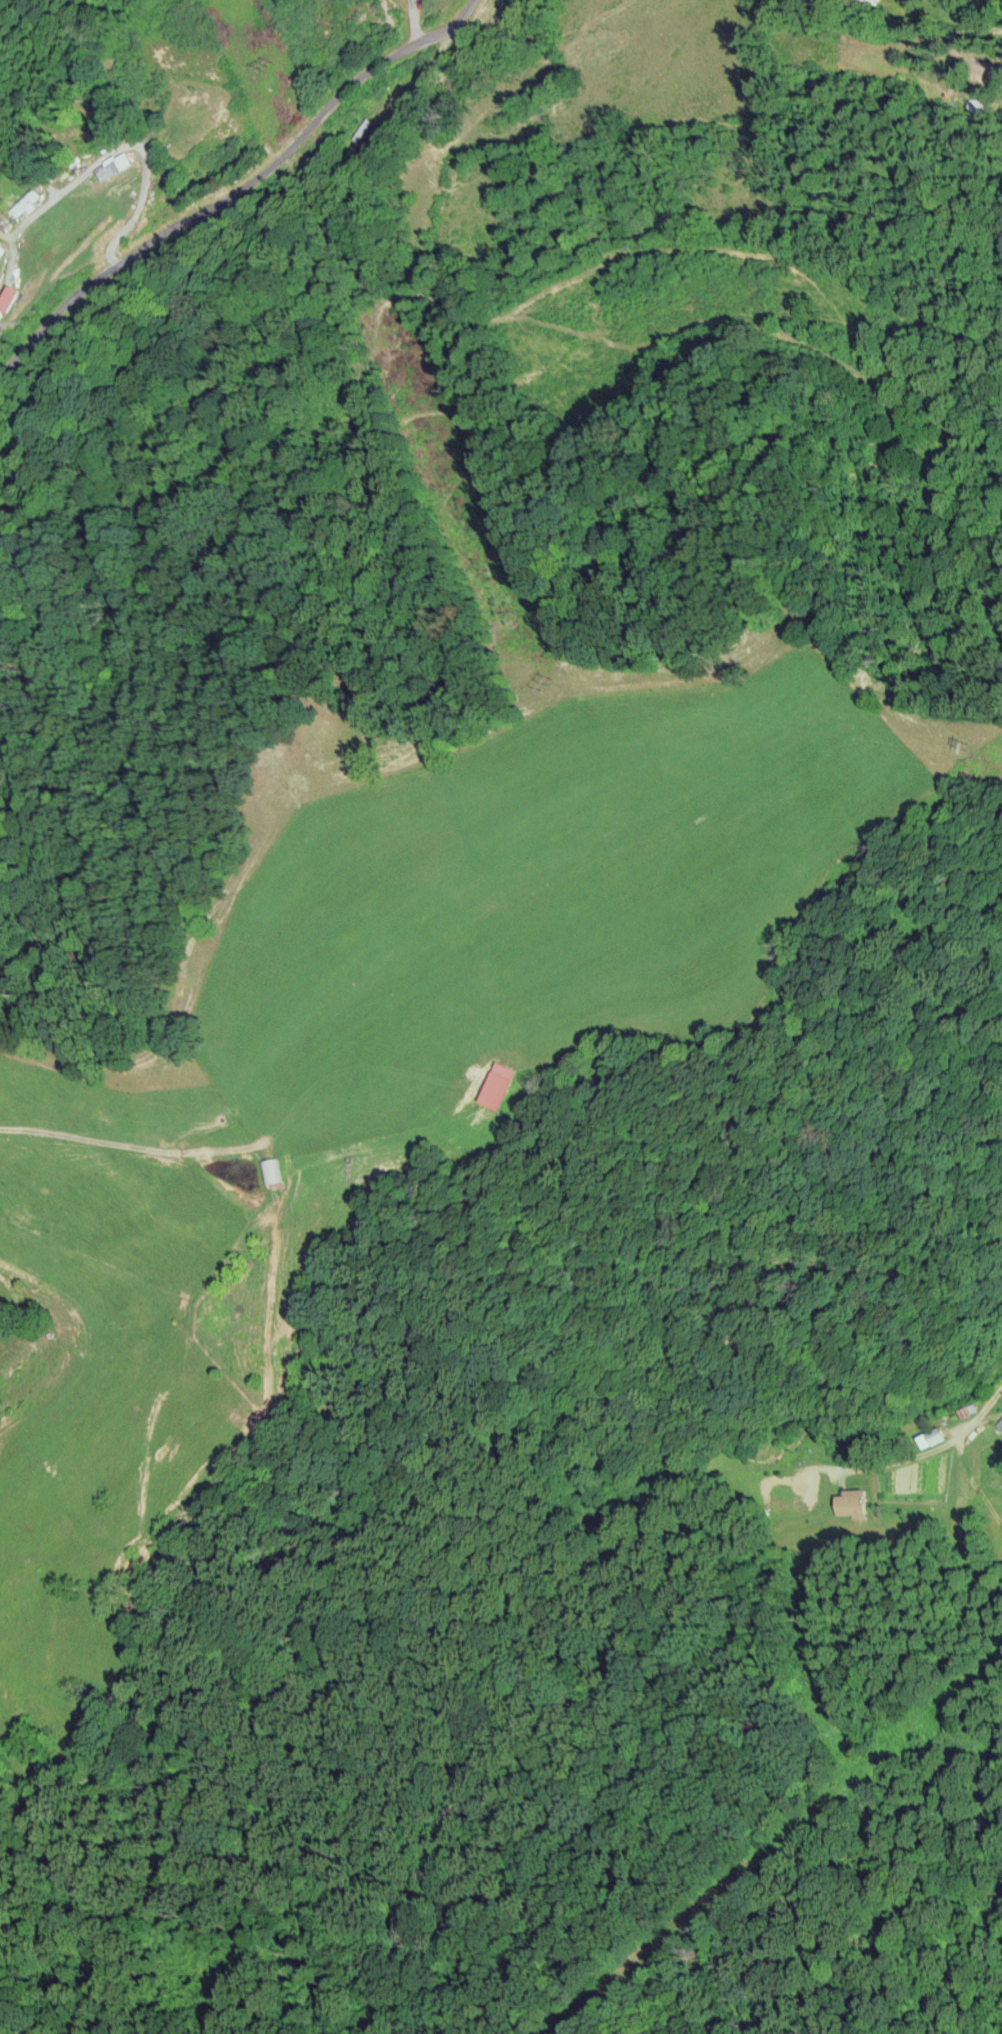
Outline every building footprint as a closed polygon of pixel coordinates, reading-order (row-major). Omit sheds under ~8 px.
[(485,1100),(502,1107),(519,1067),(502,1060),(485,1100)] [(268,1183),(284,1180),(280,1156),(263,1159),(268,1183)] [(949,1436),(943,1424),(920,1436),(925,1447),(949,1436)]
